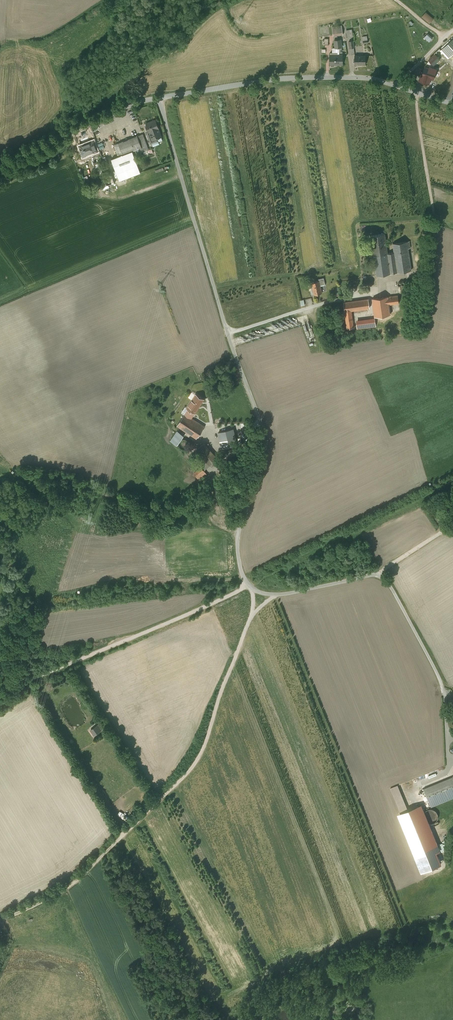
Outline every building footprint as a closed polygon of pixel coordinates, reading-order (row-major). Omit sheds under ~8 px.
[(423,16),(430,23),(435,19),(427,12),(423,16)] [(341,26),(332,27),(333,34),(343,33),(342,26),(341,26)] [(441,50),(448,58),(452,54),(452,39),(441,50)] [(337,52),(330,52),(330,54),(330,64),(343,64),(343,54),(339,54),(337,54),(337,52)] [(435,54),(429,60),(433,64),(443,56),(441,53),(437,57),(435,54)] [(365,55),(355,55),(355,64),(360,64),(365,64),(365,55)] [(429,68),(425,67),(422,75),(421,75),(420,80),(429,83),(430,78),(433,79),(436,69),(429,67),(429,68)] [(156,119),(146,123),(149,131),(147,132),(151,142),(157,140),(156,138),(161,136),(158,128),(159,128),(156,119)] [(143,133),(118,142),(123,154),(124,158),(134,154),(141,152),(149,149),(143,133)] [(93,141),(79,146),(83,156),(97,151),(93,141)] [(118,142),(114,144),(118,156),(123,154),(118,142)] [(134,154),(124,158),(123,154),(118,156),(112,158),(120,180),(141,172),(135,157),(134,154)] [(385,233),(371,235),(376,275),(391,273),(388,253),(385,233)] [(408,241),(393,243),(394,252),(397,272),(411,270),(408,241)] [(394,252),(388,253),(391,273),(397,272),(394,252)] [(319,281),(312,282),(314,295),(322,293),(320,286),(319,280),(319,281)] [(388,296),(373,298),(375,317),(390,315),(389,304),(399,303),(398,295),(388,296)] [(369,299),(344,302),(347,328),(354,327),(352,310),(370,308),(369,299)] [(201,403),(193,398),(187,408),(189,409),(185,414),(189,416),(192,411),(195,413),(201,403)] [(185,414),(185,413),(177,425),(196,438),(204,426),(189,416),(185,414)] [(233,429),(218,432),(222,448),(237,445),(233,429)] [(179,443),(179,445),(179,446),(180,448),(182,449),(184,449),(186,448),(187,447),(188,446),(189,444),(188,442),(187,441),(186,439),(184,439),(182,439),(181,440),(179,441),(179,443)] [(217,458),(204,443),(196,450),(203,458),(198,462),(205,469),(209,465),(210,465),(217,458)] [(199,469),(194,473),(199,480),(207,474),(201,467),(199,469)] [(97,725),(91,729),(95,734),(100,730),(97,725)] [(423,789),(430,804),(452,795),(452,776),(452,777),(423,789)] [(411,817),(401,794),(394,797),(403,820),(411,817)] [(430,804),(431,807),(452,798),(452,795),(430,804)] [(422,816),(422,819),(424,822),(426,824),(428,825),(430,825),(433,825),(435,824),(437,823),(438,821),(439,818),(439,816),(438,813),(437,811),(435,810),(433,809),(430,808),(428,809),(425,811),(423,813),(422,816)]
